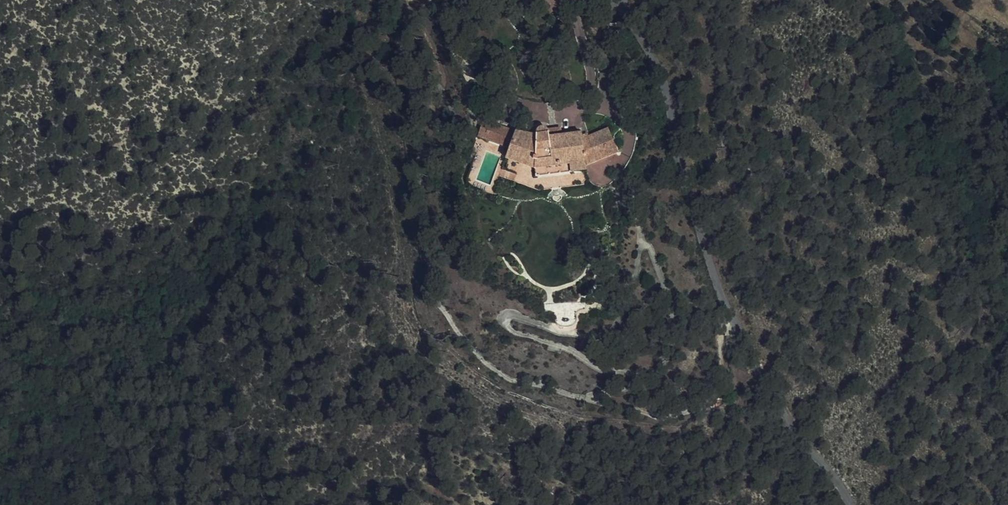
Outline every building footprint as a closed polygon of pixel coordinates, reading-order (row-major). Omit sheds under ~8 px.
[(562,9),(562,5),(571,2),(574,0),(545,0),(547,1),(548,11),(562,9)] [(535,176),(585,167),(584,157),(601,149),(603,154),(618,148),(608,124),(580,136),(579,130),(559,133),(548,135),(547,130),(546,128),(545,128),(543,128),(540,128),(536,130),(534,134),(526,134),(482,117),(477,132),(509,144),(504,157),(533,168),(535,176)] [(548,135),(559,133),(558,126),(545,128),(546,128),(547,130),(548,135)] [(588,183),(585,167),(535,176),(533,168),(504,157),(497,176),(538,191),(588,183)]
